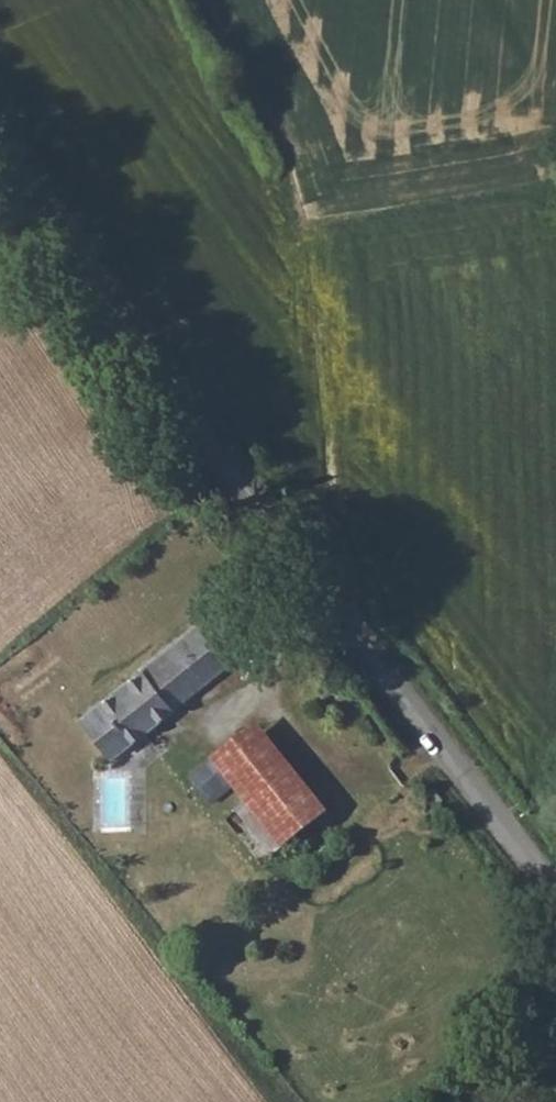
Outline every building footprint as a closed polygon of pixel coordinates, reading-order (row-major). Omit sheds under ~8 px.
[(174,656),(81,729),(110,767),(202,692),(174,656)] [(256,739),(190,792),(209,815),(231,797),(242,812),(220,831),(255,876),(322,823),(256,739)]
